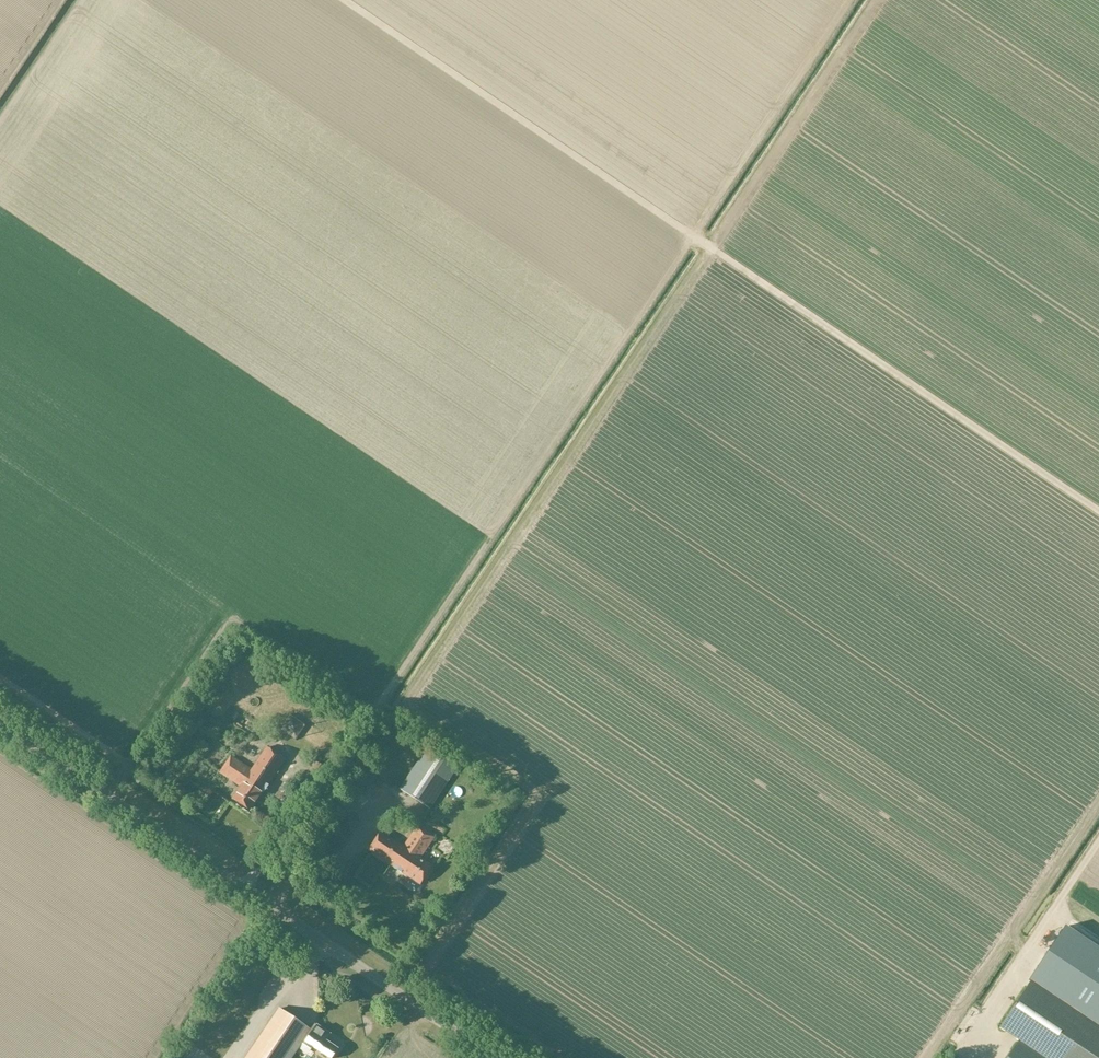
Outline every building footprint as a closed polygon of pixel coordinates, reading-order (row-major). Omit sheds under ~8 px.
[(296,740),(306,726),(291,716),(282,730),(296,740)] [(430,810),(460,766),(429,746),(400,789),(430,810)] [(267,748),(258,761),(252,770),(231,756),(220,773),(241,787),(233,799),(251,811),(285,760),(267,748)] [(363,807),(347,812),(350,821),(366,816),(363,807)] [(353,820),(355,827),(363,825),(362,818),(353,820)] [(420,858),(424,852),(434,838),(417,827),(404,847),(381,832),(369,850),(420,885),(432,866),(420,858)] [(1066,928),(1030,982),(1098,1028),(1098,949),(1066,928)] [(1030,982),(1000,1027),(1019,1039),(1007,1057),(1098,1057),(1098,1028),(1030,982)] [(310,1030),(279,1009),(246,1057),(292,1057),(302,1042),(312,1048),(312,1047),(328,1057),(332,1057),(338,1049),(326,1041),(330,1034),(317,1025),(312,1032),(310,1030)] [(189,1057),(209,1057),(210,1057),(196,1048),(189,1057)]
